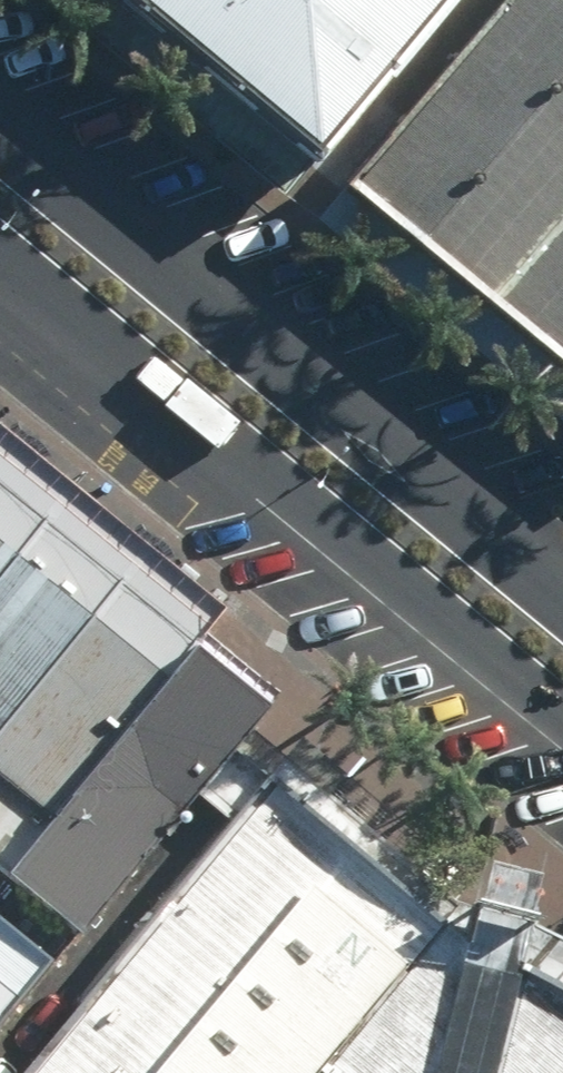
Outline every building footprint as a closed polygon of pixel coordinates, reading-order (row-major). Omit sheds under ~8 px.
[(312,165),(448,0),(109,0),(312,165)] [(347,182),(562,366),(562,0),(503,0),(347,182)] [(48,516),(0,478),(0,575),(48,516)] [(48,516),(0,575),(0,734),(126,579),(48,516)] [(0,734),(0,863),(10,870),(199,639),(126,579),(0,734)] [(200,640),(11,872),(84,931),(273,699),(200,640)] [(551,983),(480,949),(424,915),(284,785),(29,1072),(562,1072),(562,989),(551,983)] [(0,912),(0,1010),(48,950),(0,912)]
